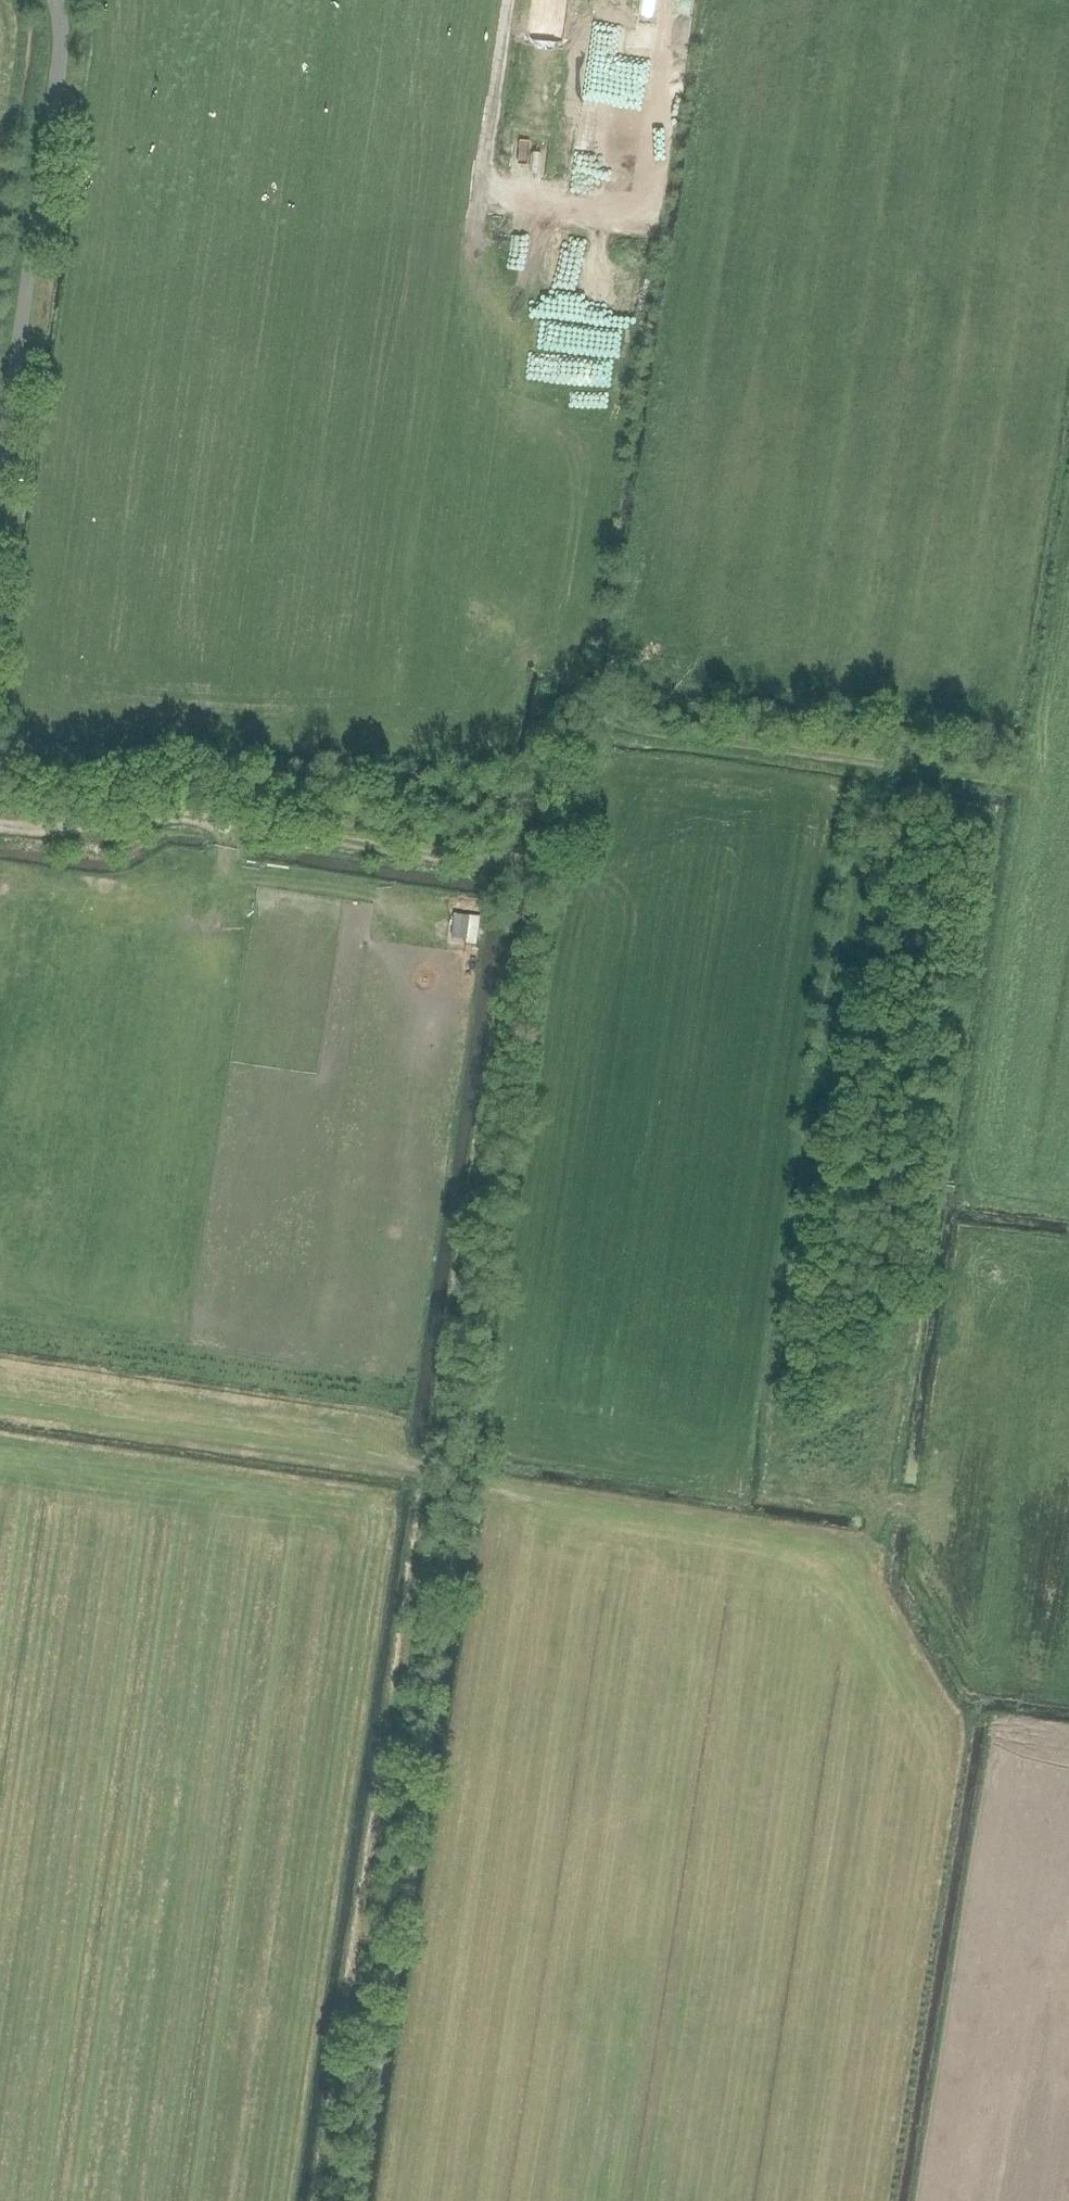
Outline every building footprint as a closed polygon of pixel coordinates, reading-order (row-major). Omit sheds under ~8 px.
[(478,945),(481,916),(470,915),(467,944),(478,945)]
